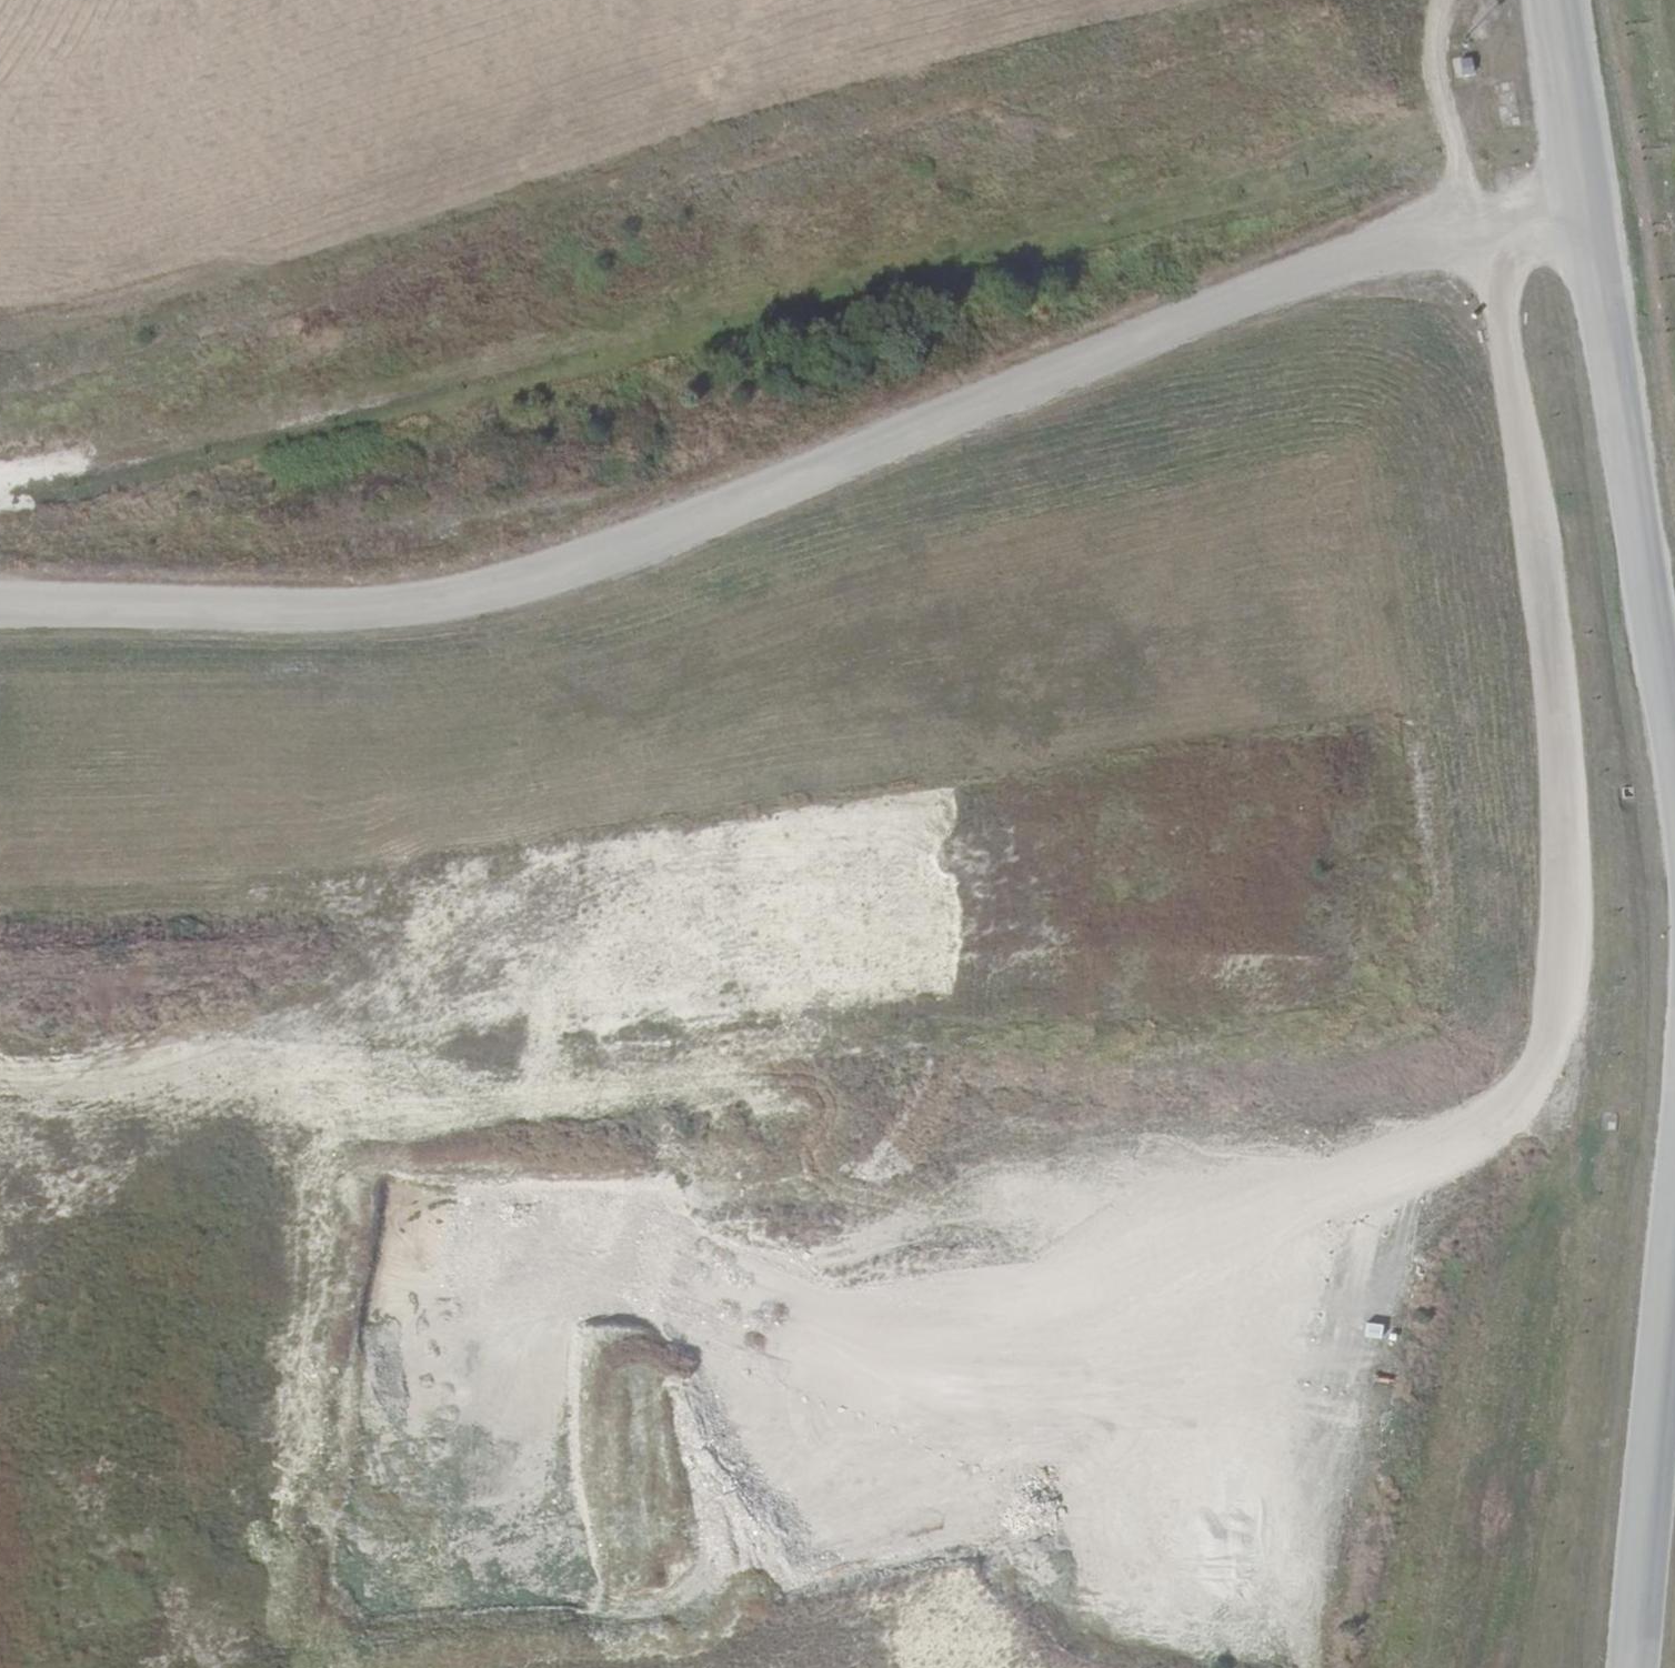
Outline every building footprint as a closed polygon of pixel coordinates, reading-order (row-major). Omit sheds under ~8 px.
[(1453,77),(1477,76),(1476,57),(1453,58),(1453,77)]
